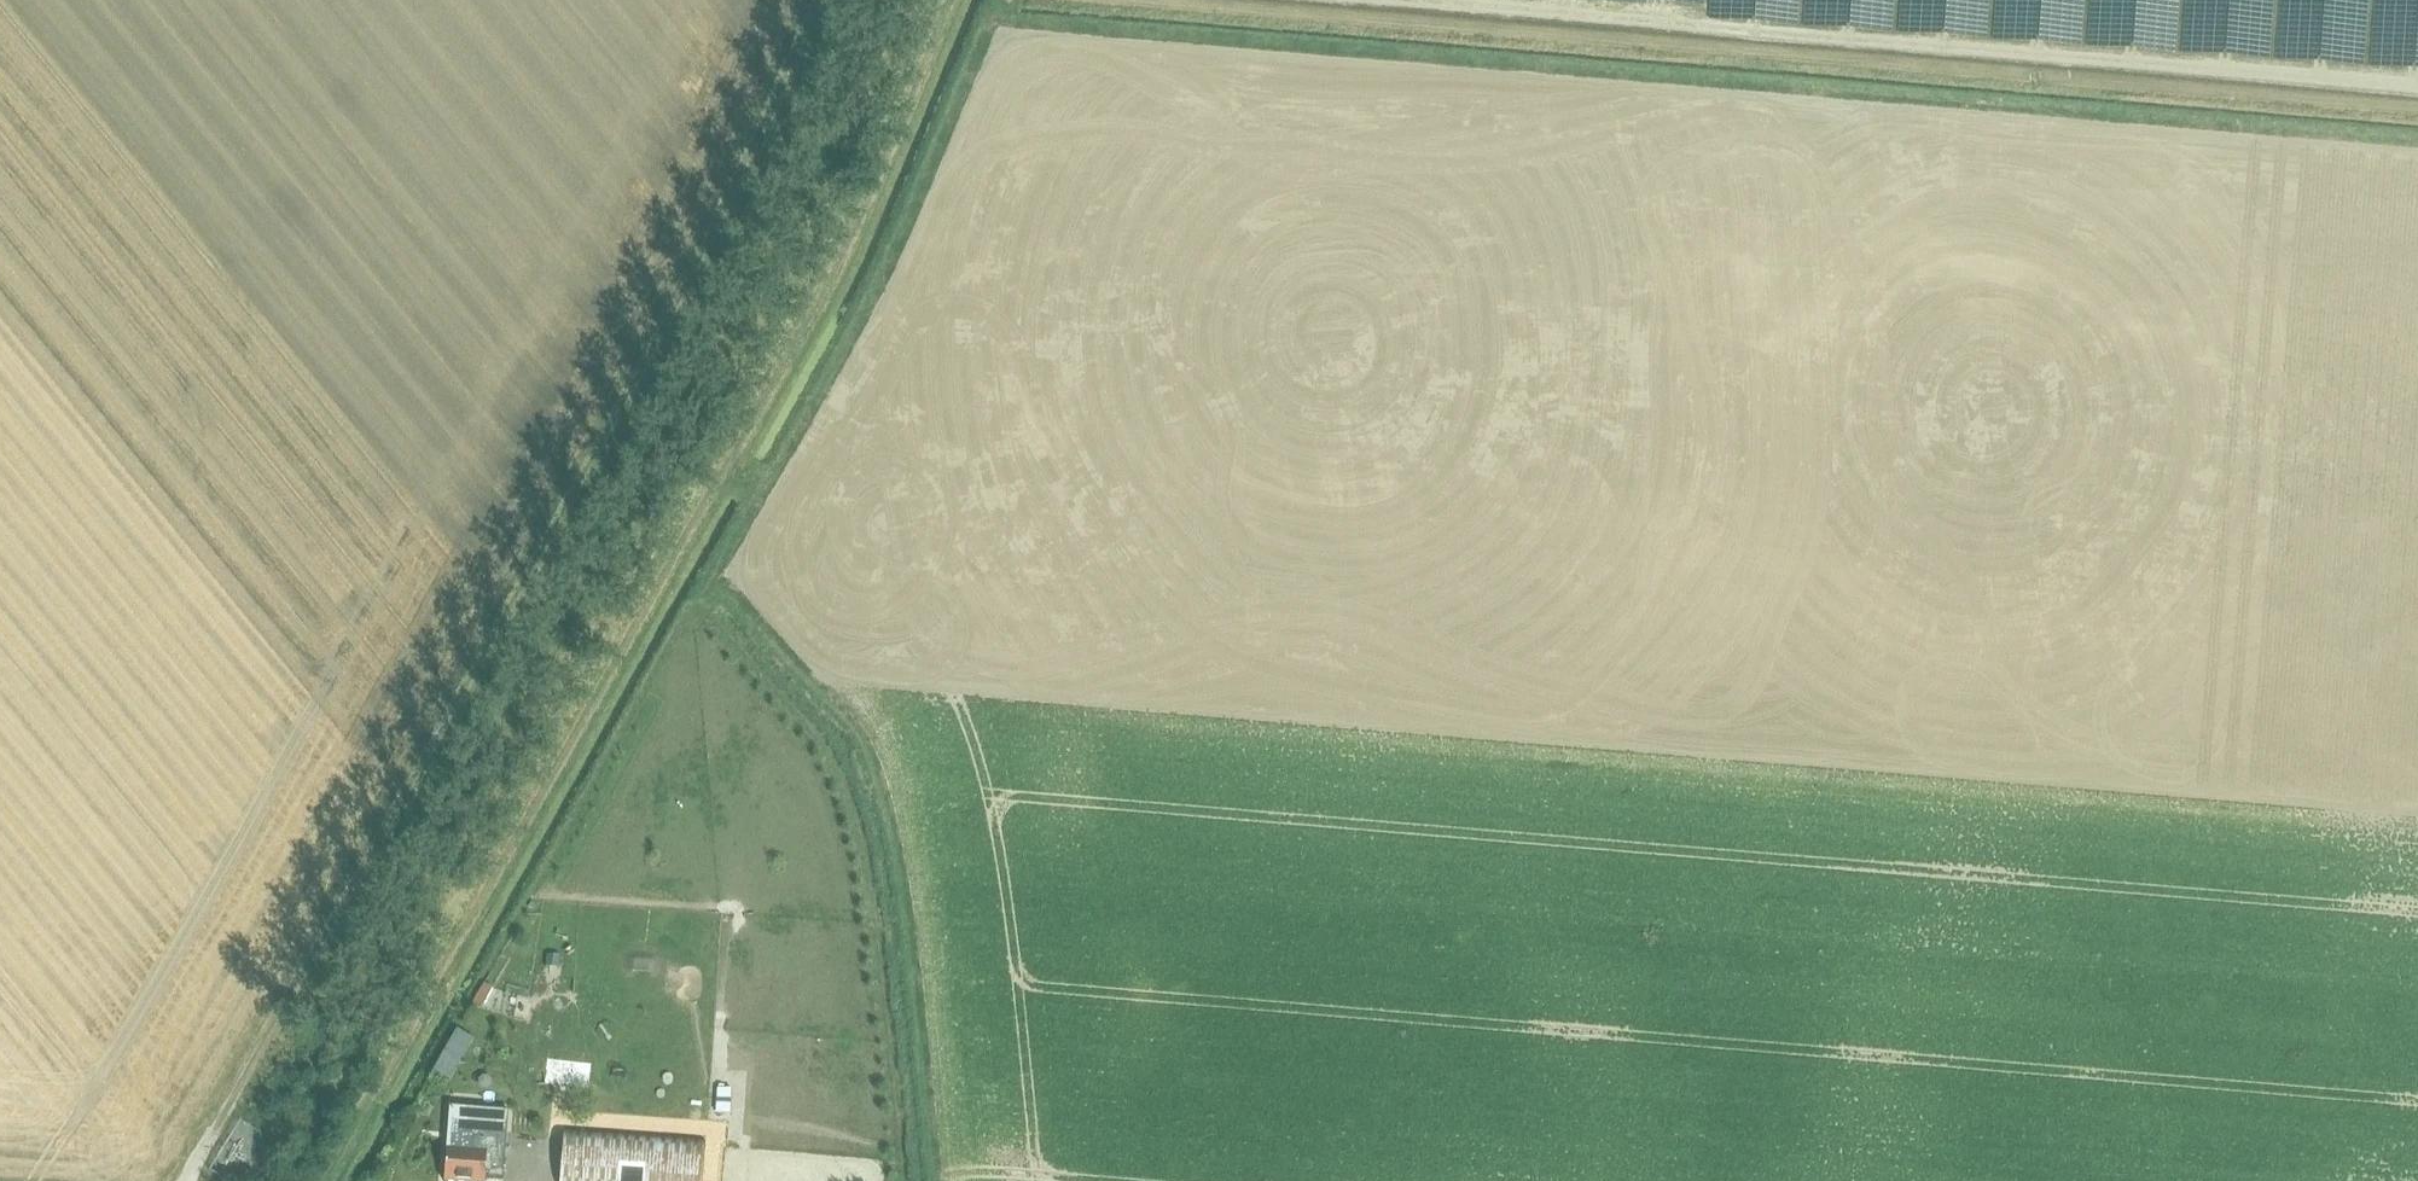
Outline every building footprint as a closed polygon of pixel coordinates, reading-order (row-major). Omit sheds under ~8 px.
[(482,1009),(490,994),(492,990),(483,986),(480,991),(473,1005),(482,1009)] [(416,1095),(439,1102),(447,1079),(462,1084),(473,1050),(461,1047),(469,1024),(442,1015),(416,1095)] [(451,1100),(445,1180),(485,1180),(486,1154),(473,1154),(474,1128),(473,1128),(473,1126),(471,1126),(472,1110),(460,1109),(461,1101),(451,1100)] [(563,1130),(559,1180),(703,1180),(706,1141),(563,1130)] [(245,1180),(255,1180),(257,1177),(249,1172),(244,1180),(245,1180)]
